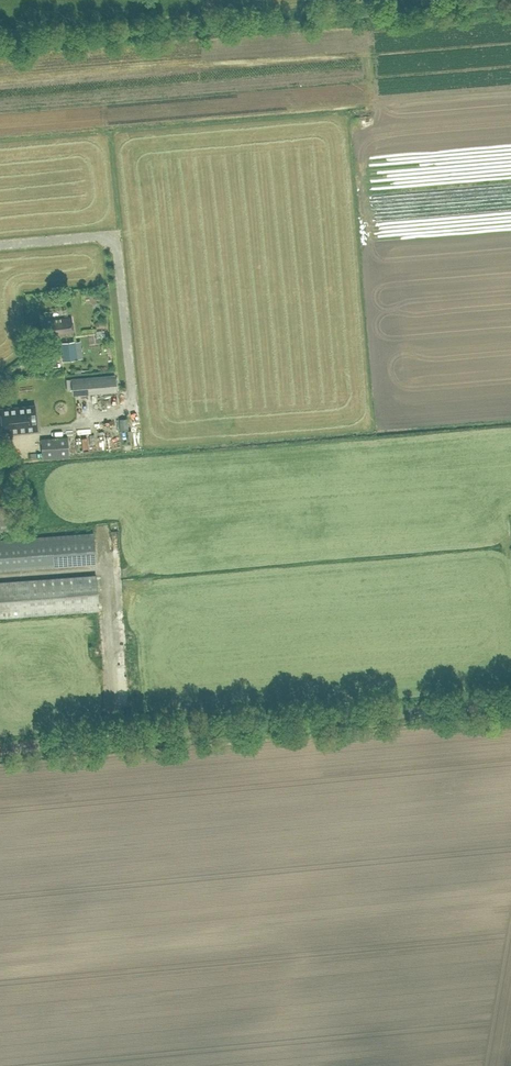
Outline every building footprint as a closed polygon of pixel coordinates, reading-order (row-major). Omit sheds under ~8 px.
[(43,338),(73,335),(71,317),(41,321),(43,338)] [(75,342),(61,343),(63,361),(77,359),(75,342)] [(66,379),(67,389),(72,389),(72,396),(116,392),(115,375),(66,379)] [(10,427),(11,433),(37,430),(34,405),(0,408),(0,414),(2,428),(10,427)] [(118,421),(109,424),(112,431),(120,428),(118,421)] [(68,431),(69,438),(92,436),(92,428),(68,431)] [(42,459),(68,457),(67,436),(40,438),(42,459)] [(0,539),(0,571),(95,564),(93,533),(0,539)] [(98,610),(96,575),(0,582),(0,617),(98,610)]
